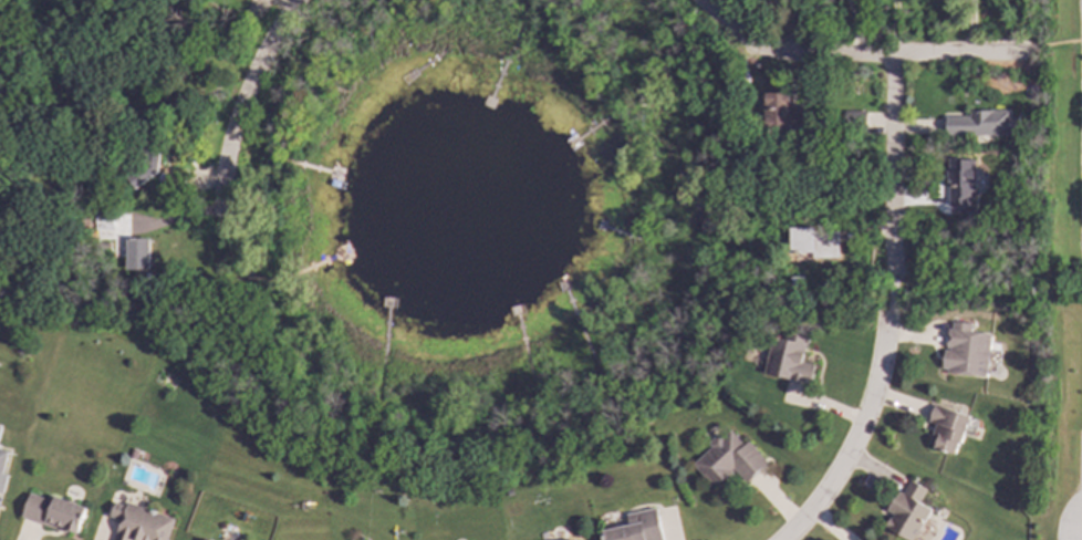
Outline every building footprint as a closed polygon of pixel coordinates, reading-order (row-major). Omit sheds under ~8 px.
[(789,112),(789,93),(763,93),(763,132),(807,132),(807,112),(789,112)] [(840,112),(841,125),(864,125),(864,111),(840,112)] [(945,121),(969,121),(969,114),(1010,114),(1010,120),(1019,120),(1019,138),(945,139),(945,121)] [(149,150),(119,174),(133,190),(163,167),(149,150)] [(971,159),(945,159),(946,207),(972,206),(971,159)] [(787,228),(788,253),(811,253),(811,259),(837,258),(837,228),(813,229),(813,228),(787,228)] [(148,239),(125,239),(124,270),(148,271),(148,239)] [(986,377),(990,334),(970,332),(970,324),(949,322),(946,350),(944,349),(940,373),(986,377)] [(810,384),(814,365),(801,363),(807,338),(783,333),(782,339),(771,336),(763,374),(810,384)] [(968,416),(933,405),(928,422),(935,425),(932,435),(937,437),(933,448),(956,456),(968,416)] [(734,470),(745,482),(767,464),(747,442),(742,445),(728,429),(689,463),(712,489),(734,470)] [(930,509),(919,503),(926,490),(909,480),(903,494),(897,490),(886,511),(892,513),(884,528),(908,539),(914,539),(930,509)] [(20,517),(75,536),(85,508),(48,495),(45,499),(28,494),(20,517)] [(174,518),(125,502),(124,506),(113,502),(108,518),(118,521),(112,539),(166,539),(174,518)] [(627,526),(601,530),(603,539),(661,539),(655,509),(625,513),(627,526)]
